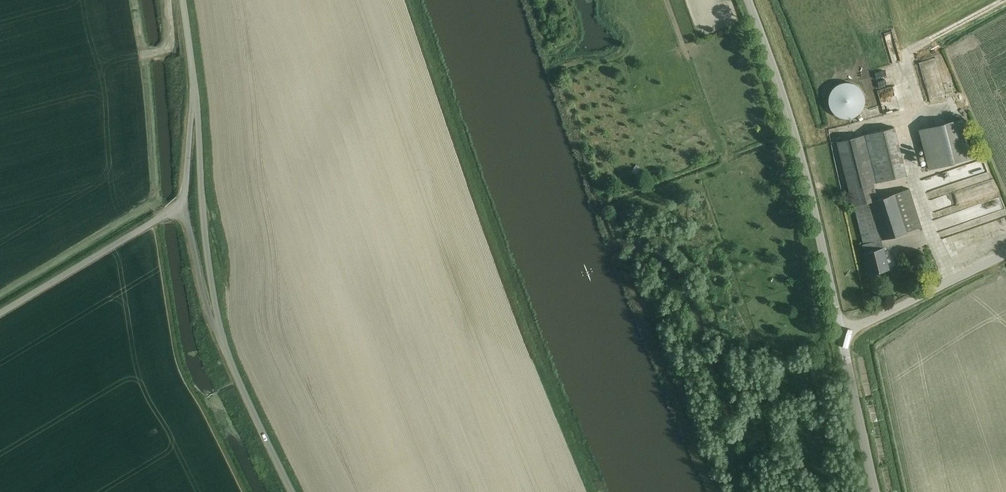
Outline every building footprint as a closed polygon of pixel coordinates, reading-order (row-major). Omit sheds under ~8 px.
[(855,116),(858,115),(861,112),(863,110),(864,106),(865,102),(865,99),(865,97),(864,94),(863,91),(861,89),(860,87),(857,85),(855,84),(852,83),(848,82),(845,82),(841,83),(838,85),(834,87),(832,90),(830,94),(829,97),(829,100),(830,104),(831,107),(832,110),(834,112),(837,115),(840,117),(843,118),(846,118),(850,118),(853,118),(855,116)] [(931,106),(943,103),(940,90),(929,93),(931,106)] [(961,119),(921,129),(931,169),(971,159),(961,119)] [(864,244),(882,240),(922,227),(910,189),(877,198),(873,183),(906,175),(897,136),(895,128),(837,141),(854,206),(864,244)] [(637,164),(632,171),(638,175),(642,168),(637,164)] [(956,175),(959,185),(985,179),(982,169),(956,175)] [(992,188),(952,201),(954,208),(963,205),(964,207),(982,201),(983,204),(996,200),(992,188)] [(928,208),(931,218),(951,212),(947,201),(928,208)] [(935,235),(1004,216),(1001,205),(932,224),(935,235)] [(882,240),(864,244),(863,244),(870,274),(889,269),(882,240)]
